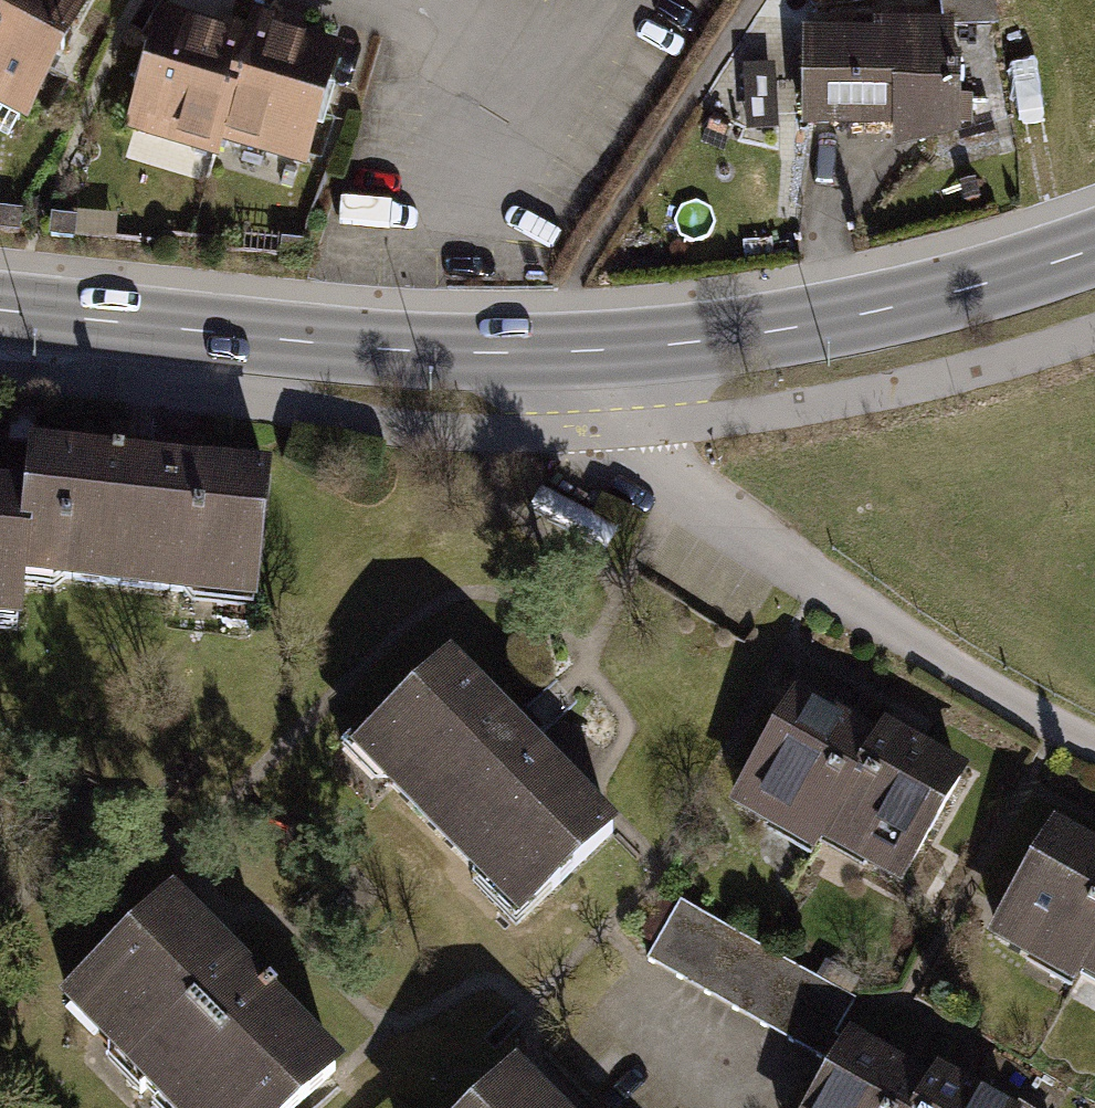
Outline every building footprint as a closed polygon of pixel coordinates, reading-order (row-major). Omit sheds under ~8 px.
[(82,0),(15,0),(0,29),(0,109),(19,119),(82,0)] [(15,0),(0,0),(0,29),(15,0)] [(952,18),(1000,10),(998,0),(949,0),(952,18)] [(244,38),(160,13),(125,128),(210,154),(215,136),(244,38)] [(244,38),(215,136),(300,161),(332,53),(247,28),(244,38)] [(943,29),(808,28),(807,124),(943,125),(943,29)] [(254,603),(269,475),(42,449),(36,496),(26,576),(254,603)] [(0,492),(0,622),(20,624),(26,576),(36,496),(0,492)] [(613,831),(450,663),(363,747),(526,915),(613,831)] [(818,841),(876,738),(794,692),(728,806),(811,853),(818,841)] [(876,738),(818,841),(899,886),(963,773),(882,728),(876,738)] [(1052,816),(985,937),(1066,981),(1094,928),(1094,839),(1052,816)] [(70,999),(177,1107),(294,1107),(340,1064),(176,896),(70,999)] [(1066,981),(1094,997),(1094,928),(1066,981)] [(845,1029),(801,1107),(913,1107),(930,1076),(845,1029)] [(521,1070),(482,1107),(558,1107),(521,1070)] [(930,1076),(913,1107),(988,1107),(930,1076)]
